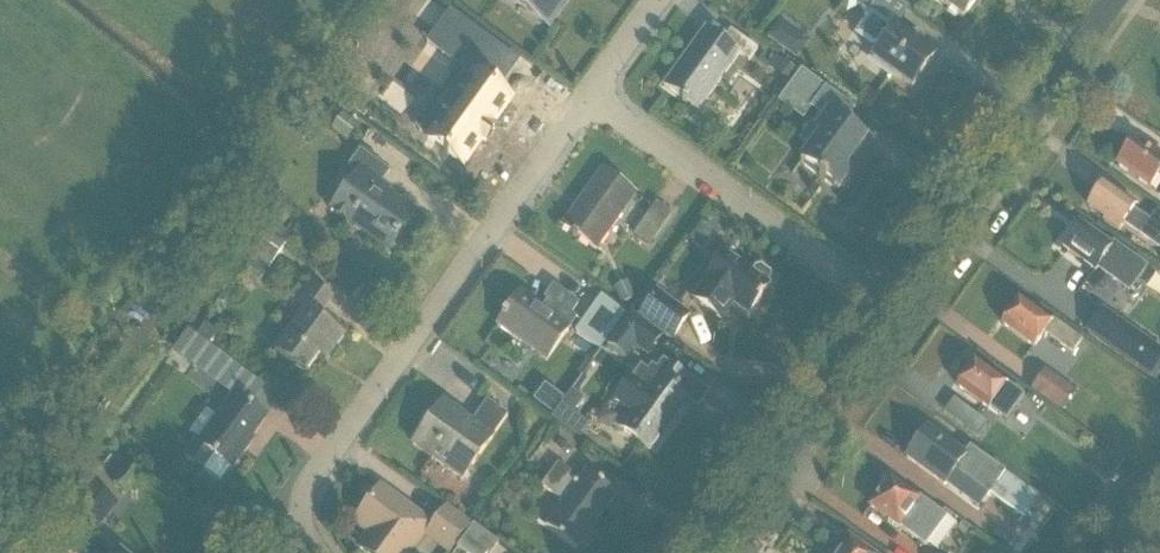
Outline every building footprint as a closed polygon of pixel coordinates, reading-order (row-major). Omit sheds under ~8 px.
[(567,0),(519,0),(551,23),(567,0)] [(908,10),(893,0),(852,0),(872,15),(859,34),(880,49),(872,60),(911,89),(933,59),(894,30),(908,10)] [(976,0),(935,0),(962,20),(976,0)] [(481,71),(499,47),(450,12),(427,44),(442,55),(447,47),(481,71)] [(722,40),(705,28),(664,85),(698,110),(739,53),(749,60),(757,49),(730,29),(722,40)] [(824,119),(817,127),(810,122),(797,138),(810,148),(800,162),(838,189),(851,171),(845,167),(865,139),(844,123),(855,108),(801,69),(777,101),(803,120),(811,109),(824,119)] [(444,115),(427,139),(464,165),(482,139),(485,141),(494,128),(491,127),(510,100),(473,74),(456,98),(447,91),(435,109),(444,115)] [(363,118),(369,110),(355,99),(349,107),(363,118)] [(343,113),(331,128),(346,139),(357,124),(343,113)] [(1150,149),(1149,151),(1134,141),(1117,165),(1148,188),(1156,177),(1159,179),(1159,156),(1150,149)] [(404,227),(415,212),(379,187),(390,171),(359,149),(347,166),(358,173),(330,211),(347,223),(349,221),(385,247),(401,225),(404,227)] [(595,248),(634,193),(602,170),(563,225),(595,248)] [(1111,188),(1107,193),(1100,188),(1088,205),(1104,217),(1101,221),(1117,233),(1123,225),(1159,251),(1159,250),(1159,214),(1156,211),(1149,220),(1134,210),(1137,207),(1111,188)] [(634,234),(649,244),(671,213),(656,203),(634,234)] [(1078,222),(1061,247),(1094,271),(1099,265),(1110,273),(1130,288),(1145,268),(1113,245),(1112,247),(1078,222)] [(286,245),(263,229),(253,244),(267,254),(260,264),(269,269),(286,245)] [(751,274),(724,253),(704,280),(709,284),(696,301),(720,319),(733,301),(748,312),(768,286),(765,284),(769,278),(769,274),(760,267),(756,268),(751,274)] [(1146,294),(1159,307),(1159,281),(1159,280),(1146,294)] [(304,308),(274,350),(305,372),(324,346),(331,352),(343,335),(318,318),(333,298),(311,282),(296,303),(304,308)] [(540,309),(519,294),(497,325),(546,360),(577,317),(571,313),(578,303),(553,285),(543,298),(546,300),(540,309)] [(688,314),(654,290),(638,313),(672,337),(688,314)] [(598,354),(625,318),(601,300),(574,337),(598,354)] [(1019,300),(1002,324),(1034,348),(1044,334),(1071,353),(1081,340),(1052,319),(1049,322),(1019,300)] [(1136,368),(1152,345),(1103,311),(1087,333),(1136,368)] [(648,355),(661,337),(630,314),(607,345),(623,357),(633,344),(648,355)] [(197,357),(229,380),(238,368),(206,344),(197,357)] [(630,375),(613,399),(629,411),(618,426),(650,449),(686,398),(677,392),(687,377),(663,359),(657,368),(651,364),(647,370),(641,365),(632,376),(630,375)] [(974,362),(957,386),(987,408),(988,407),(997,413),(1014,391),(974,362)] [(1075,391),(1044,369),(1030,388),(1061,411),(1075,391)] [(544,387),(534,400),(551,413),(561,399),(544,387)] [(242,447),(265,416),(233,392),(198,440),(196,438),(183,456),(202,470),(203,468),(220,480),(229,466),(230,467),(244,448),(242,447)] [(471,421),(442,401),(412,443),(461,479),(507,415),(486,400),(471,421)] [(1039,497),(986,459),(969,447),(964,454),(927,427),(906,457),(945,485),(957,468),(1025,517),(1039,497)] [(110,479),(125,491),(142,469),(128,458),(110,479)] [(544,525),(576,549),(616,494),(585,471),(577,482),(569,476),(571,473),(557,463),(540,486),(562,502),(544,525)] [(917,499),(889,479),(870,506),(902,530),(902,529),(925,546),(946,517),(919,497),(917,499)] [(67,510),(92,531),(116,503),(92,482),(67,510)] [(367,552),(412,552),(427,533),(450,550),(467,527),(444,509),(431,527),(407,509),(405,511),(377,491),(356,521),(378,538),(367,552)] [(456,547),(464,552),(491,552),(498,542),(473,524),(456,547)] [(848,537),(836,552),(871,552),(848,537)]
